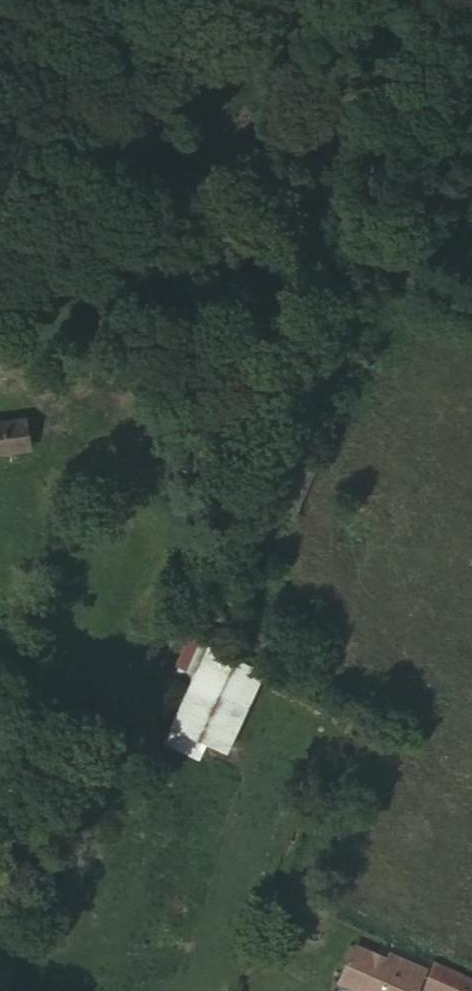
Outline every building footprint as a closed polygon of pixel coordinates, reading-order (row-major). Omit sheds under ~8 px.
[(0,430),(0,458),(11,457),(7,429),(0,430)] [(276,506),(295,515),(320,463),(301,454),(276,506)] [(182,661),(170,656),(160,681),(171,686),(182,661)] [(393,982),(340,957),(330,979),(355,990),(389,990),(393,982)] [(431,980),(416,975),(407,989),(413,990),(427,990),(431,980)] [(330,979),(324,990),(327,990),(355,990),(330,979)] [(407,989),(393,982),(389,990),(406,990),(407,989)]
